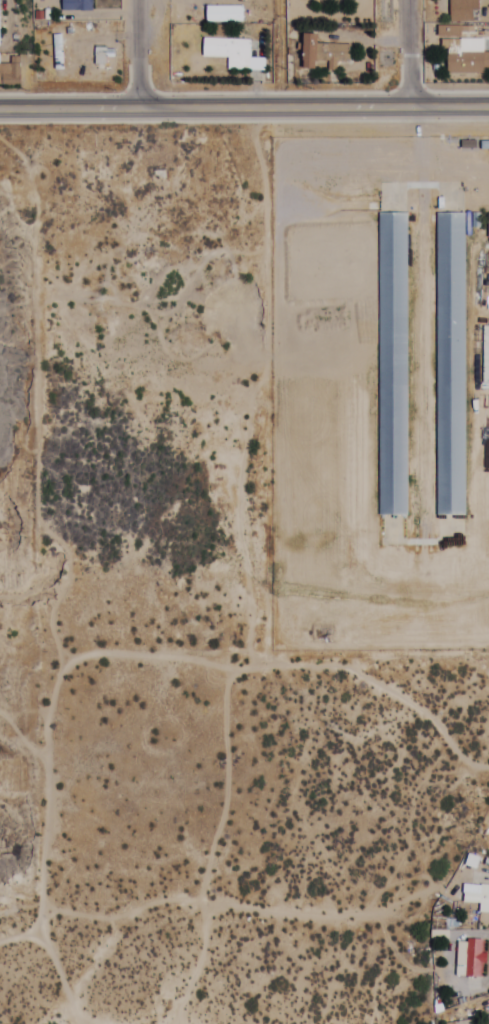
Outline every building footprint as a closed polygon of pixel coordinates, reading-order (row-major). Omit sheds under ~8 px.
[(93,0),(62,0),(62,11),(93,12),(93,0)] [(450,23),(472,23),(472,0),(450,0),(450,23)] [(242,8),(205,8),(205,23),(242,23),(242,8)] [(315,45),(315,35),(301,35),(301,70),(314,70),(315,62),(327,62),(327,70),(338,70),(338,63),(349,64),(349,45),(315,45)] [(249,60),(249,40),(203,40),(203,60),(249,60)] [(483,75),(483,40),(447,40),(447,75),(483,75)] [(19,58),(9,58),(9,65),(0,65),(0,85),(19,85),(19,58)] [(435,213),(467,213),(467,518),(435,518),(435,213)] [(378,214),(408,214),(407,516),(377,516),(378,214)] [(462,886),(462,904),(488,904),(488,886),(462,886)] [(457,940),(455,977),(483,978),(484,954),(481,954),(481,941),(457,940)]
